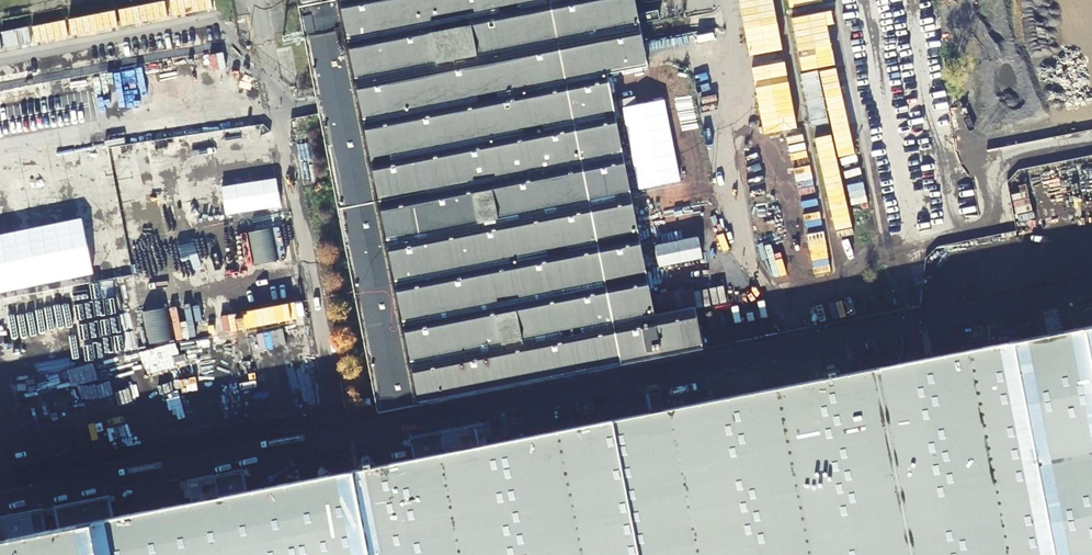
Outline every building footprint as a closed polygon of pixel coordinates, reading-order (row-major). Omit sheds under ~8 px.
[(378,412),(702,352),(694,307),(654,314),(607,73),(647,66),(636,10),(656,6),(655,0),(642,0),(635,2),(635,0),(298,0),(309,56),(289,60),(291,75),(312,71),(378,412)] [(313,110),(311,97),(295,99),(297,111),(313,110)] [(1020,476),(1091,465),(1091,430),(1014,442),(1020,476)] [(904,477),(906,493),(922,491),(920,475),(904,477)] [(713,522),(736,519),(732,483),(709,486),(713,522)]
